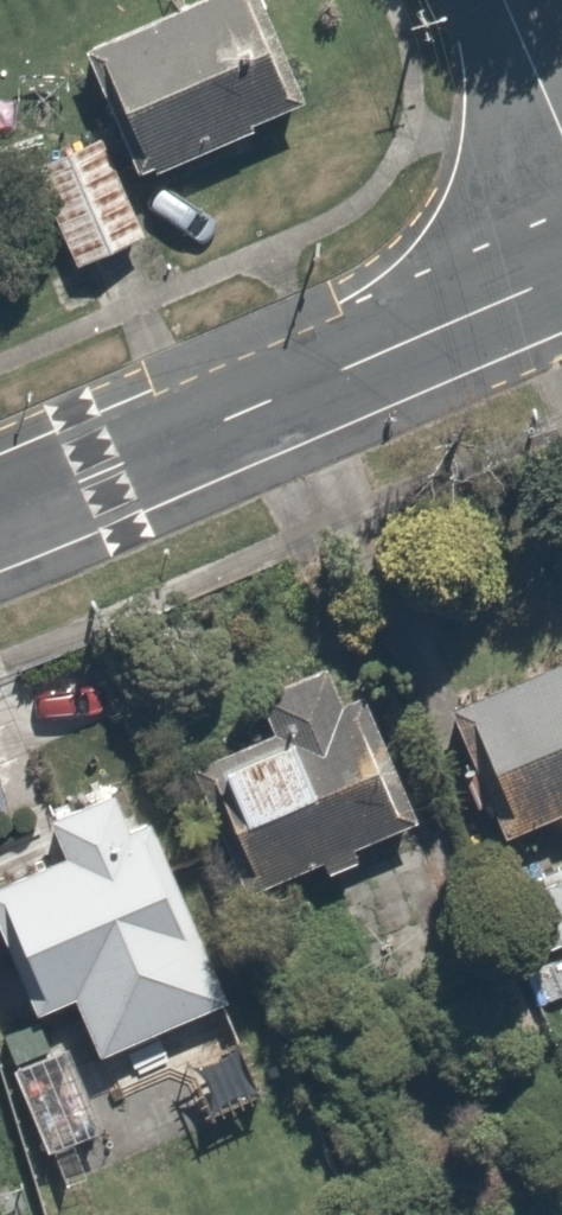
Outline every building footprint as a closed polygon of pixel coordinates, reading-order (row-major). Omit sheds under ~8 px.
[(90,60),(141,171),(291,103),(244,0),(221,0),(90,60)] [(99,139),(30,169),(72,265),(140,235),(99,139)] [(280,742),(212,770),(237,830),(221,836),(247,897),(411,828),(345,669),(264,703),(280,742)] [(452,713),(495,826),(561,800),(561,671),(452,713)] [(9,798),(0,777),(0,802),(9,798)] [(120,791),(44,824),(59,858),(0,883),(0,922),(39,1013),(75,998),(86,1025),(0,1062),(48,1172),(135,1135),(104,1061),(215,1014),(120,791)] [(505,894),(534,961),(561,948),(561,869),(505,894)]
